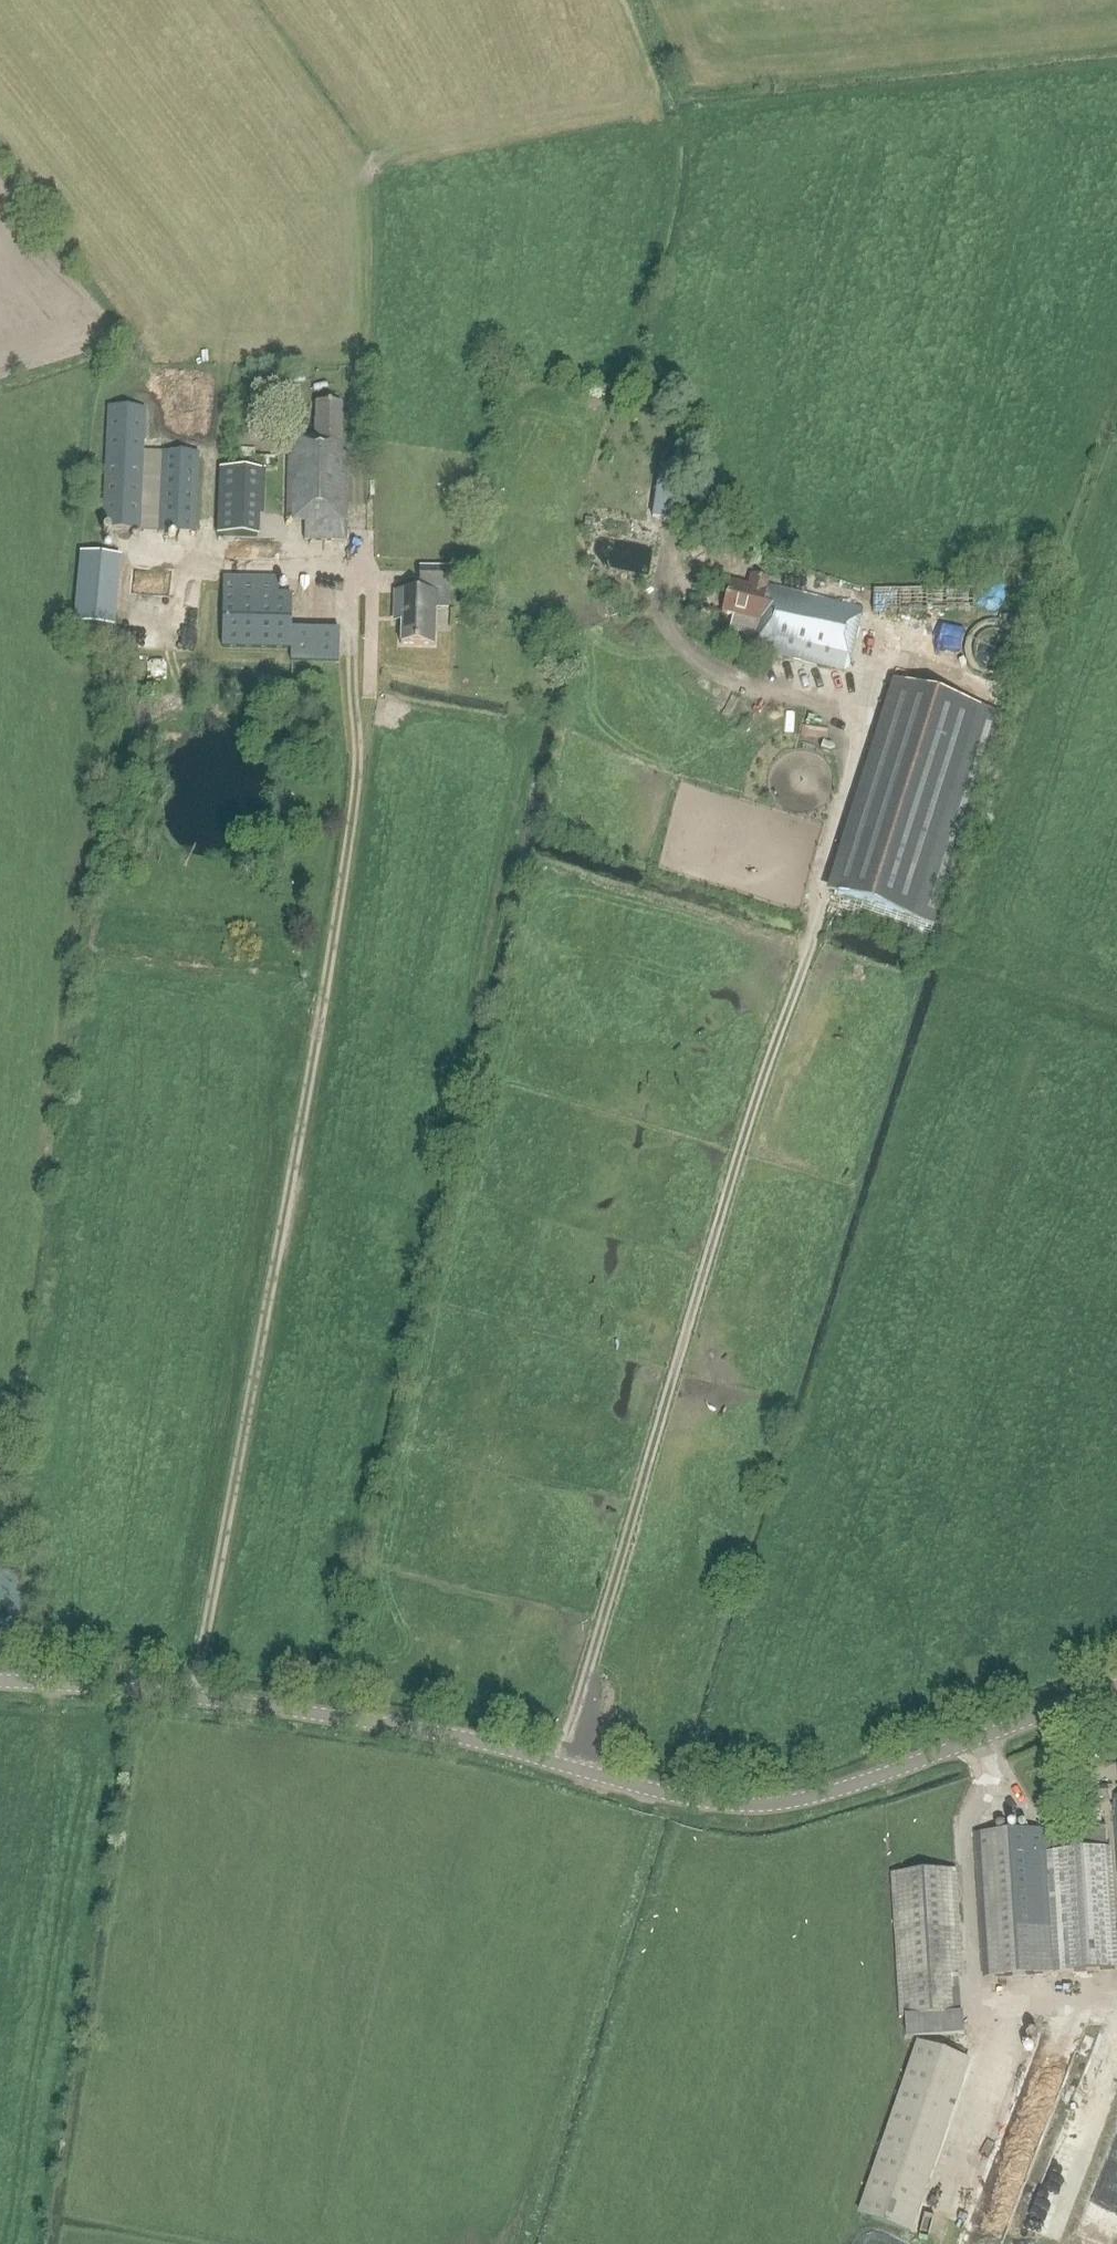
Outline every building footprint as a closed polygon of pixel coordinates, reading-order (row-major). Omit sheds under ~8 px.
[(344,540),(345,453),(341,454),(341,445),(340,445),(341,404),(314,403),(314,436),(288,436),(286,520),(291,520),(291,521),(305,521),(304,539),(344,540)] [(139,531),(145,408),(108,406),(101,529),(139,531)] [(200,454),(161,452),(157,532),(196,534),(200,454)] [(217,466),(216,532),(258,532),(259,466),(217,466)] [(657,519),(675,523),(684,472),(667,469),(657,519)] [(74,624),(113,628),(120,556),(80,552),(74,624)] [(447,606),(447,566),(419,566),(419,591),(394,590),(394,608),(401,608),(401,642),(434,642),(435,606),(447,606)] [(222,648),(290,649),(290,631),(291,594),(277,594),(277,577),(223,576),(222,648)] [(721,612),(732,615),(729,631),(754,637),(751,648),(846,670),(861,611),(767,586),(768,580),(750,576),(748,586),(729,582),(721,612)] [(971,585),(871,587),(871,609),(972,606),(971,585)] [(137,661),(137,681),(165,680),(165,661),(137,661)] [(935,929),(1004,716),(891,681),(838,851),(847,854),(833,896),(935,929)] [(328,1667),(330,1656),(321,1654),(319,1666),(328,1667)] [(1106,1786),(1091,1787),(1092,1798),(1107,1797),(1106,1786)] [(1050,1853),(1049,1829),(974,1834),(982,1977),(1116,1969),(1116,1961),(1110,1849),(1050,1853)] [(891,1874),(897,1978),(952,1975),(962,1974),(956,1870),(891,1874)] [(917,2042),(858,2215),(912,2233),(971,2061),(917,2042)] [(1029,2224),(1062,2234),(1073,2200),(1040,2189),(1029,2224)]
